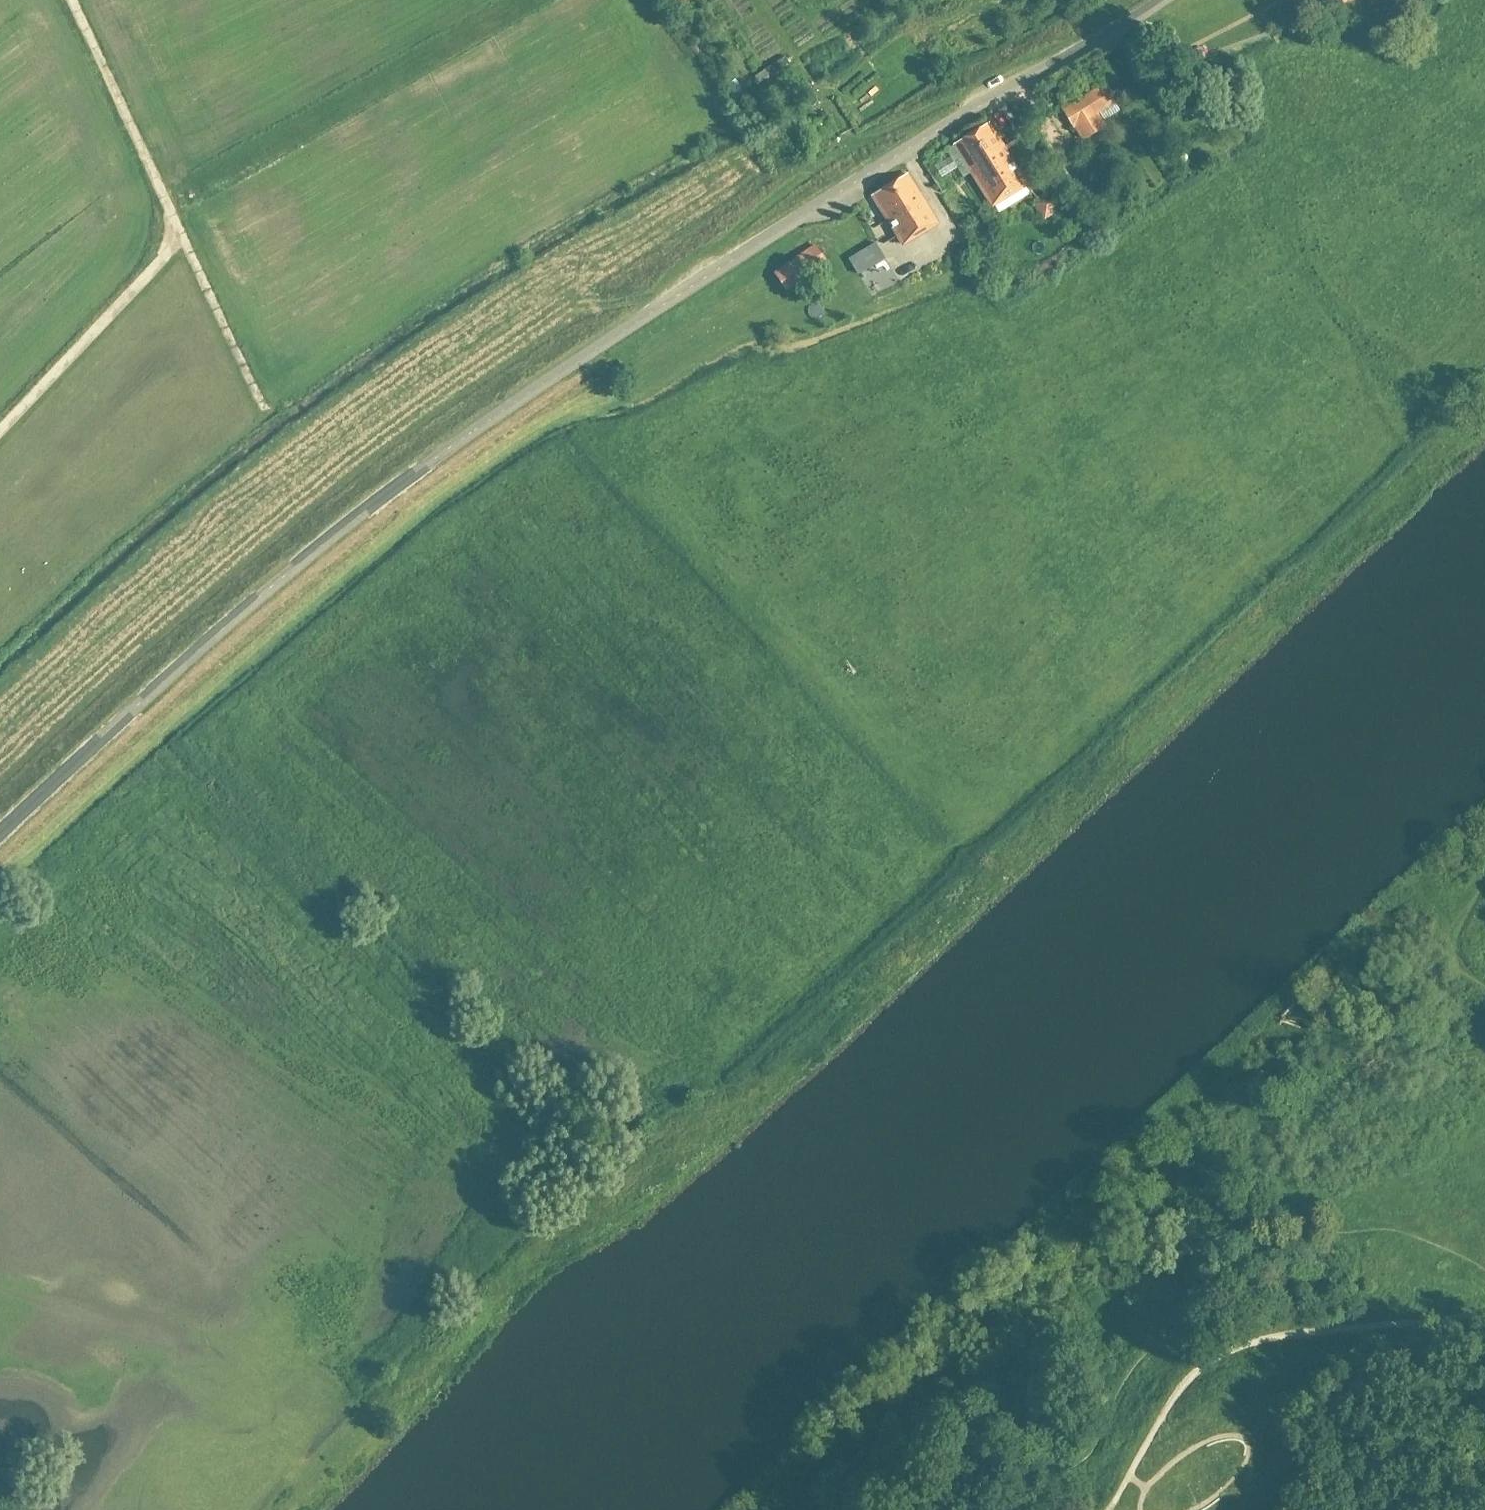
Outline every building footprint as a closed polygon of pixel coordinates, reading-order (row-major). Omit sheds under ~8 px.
[(1406,10),(1415,0),(1396,0),(1406,10)] [(784,56),(764,70),(768,77),(789,63),(784,56)] [(735,79),(728,83),(737,97),(744,93),(735,79)] [(1104,126),(1095,113),(1114,101),(1110,94),(1112,93),(1110,90),(1108,91),(1104,84),(1063,110),(1075,130),(1077,129),(1083,139),(1104,126)] [(1026,185),(1008,156),(1024,146),(1019,137),(1003,147),(988,123),(954,144),(992,206),(1026,185)] [(937,224),(906,174),(872,195),(903,245),(937,224)] [(1057,186),(1047,193),(1029,206),(1031,210),(1035,208),(1043,219),(1058,208),(1067,202),(1057,186)] [(859,274),(884,259),(874,243),(849,258),(859,274)] [(786,290),(826,262),(815,246),(775,274),(786,290)]
